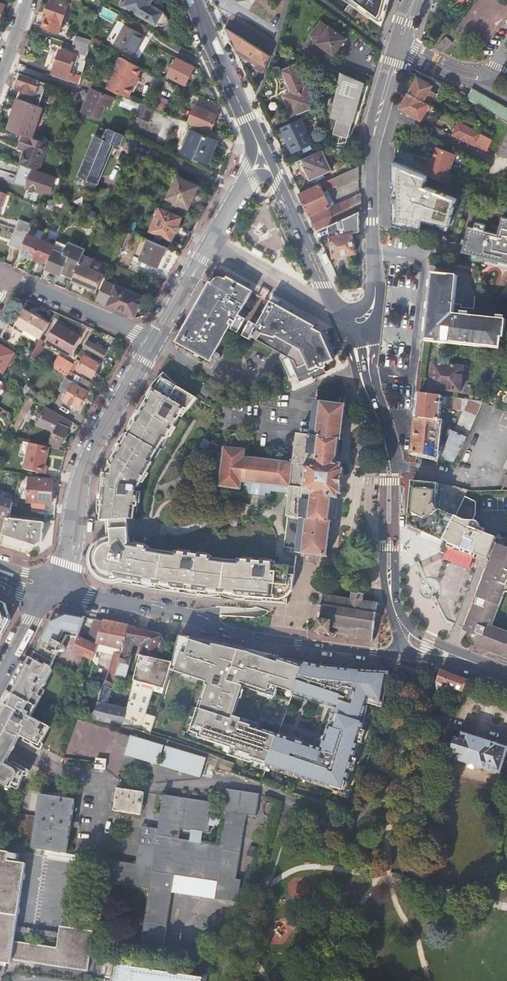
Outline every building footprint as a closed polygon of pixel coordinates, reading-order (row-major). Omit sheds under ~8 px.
[(69,3),(59,0),(50,0),(43,17),(46,18),(43,26),(58,31),(69,3)] [(125,5),(159,25),(160,24),(161,25),(162,25),(163,25),(164,25),(165,25),(166,24),(167,23),(168,22),(168,21),(169,20),(169,19),(169,18),(169,17),(168,16),(167,15),(167,14),(166,14),(166,13),(149,4),(151,0),(128,0),(125,5)] [(351,3),(353,1),(377,19),(375,21),(384,26),(388,13),(384,10),(386,8),(383,6),(388,0),(347,0),(351,3)] [(88,9),(98,12),(100,7),(90,3),(88,9)] [(143,34),(147,26),(133,18),(129,26),(126,24),(115,44),(134,55),(145,35),(143,34)] [(321,21),(310,35),(318,42),(334,55),(346,38),(330,26),(329,27),(321,21)] [(258,70),(261,72),(268,55),(223,26),(235,53),(246,61),(248,56),(261,64),(258,70)] [(76,44),(89,48),(91,41),(75,36),(72,43),(76,44)] [(101,42),(92,37),(91,41),(99,46),(101,42)] [(455,43),(449,38),(442,46),(449,52),(455,43)] [(87,56),(89,48),(76,44),(74,51),(87,56)] [(79,84),(82,77),(82,76),(73,73),(79,55),(60,50),(55,67),(55,68),(53,75),(79,84)] [(122,94),(124,95),(130,97),(135,84),(139,76),(142,68),(121,57),(108,88),(122,94)] [(186,84),(195,66),(178,57),(169,76),(186,84)] [(293,92),(285,95),(293,115),(315,105),(307,86),(305,87),(296,65),(284,71),(293,92)] [(347,141),(365,82),(342,73),(334,117),(338,118),(334,134),(341,136),(340,142),(347,141)] [(18,98),(19,98),(32,103),(40,80),(22,74),(17,88),(21,90),(18,98)] [(418,78),(410,92),(430,104),(436,93),(432,90),(431,92),(429,91),(432,85),(418,78)] [(83,111),(99,118),(105,105),(110,107),(114,98),(92,89),(83,111)] [(474,89),(468,99),(506,121),(506,108),(474,89)] [(421,118),(430,104),(410,92),(402,107),(421,118)] [(140,102),(130,97),(124,95),(121,104),(137,110),(140,102)] [(160,96),(156,108),(164,111),(170,100),(160,96)] [(19,98),(9,128),(24,134),(31,136),(42,106),(32,103),(19,98)] [(156,108),(141,102),(135,116),(150,121),(156,108)] [(191,122),(206,129),(211,131),(218,115),(197,106),(190,122),(191,122)] [(471,141),(476,129),(470,126),(454,117),(447,132),(462,139),(463,138),(471,141)] [(312,143),(301,118),(281,127),(293,152),(312,143)] [(483,133),(487,135),(489,136),(492,131),(483,126),(483,127),(476,123),(478,120),(474,119),(470,126),(476,129),(480,131),(483,133)] [(203,134),(206,129),(191,122),(187,130),(192,132),(183,152),(208,162),(217,140),(203,134)] [(121,145),(125,135),(109,128),(104,139),(95,135),(76,182),(93,188),(113,142),(121,145)] [(38,170),(48,142),(31,136),(24,134),(19,147),(25,150),(20,164),(38,170)] [(497,155),(506,156),(506,134),(497,155)] [(493,138),(489,136),(487,135),(481,149),(487,152),(493,138)] [(428,165),(426,172),(449,181),(452,175),(449,174),(456,154),(437,147),(433,159),(430,166),(428,165)] [(332,170),(322,149),(302,158),(305,165),(304,166),(310,180),(332,170)] [(424,186),(428,176),(394,163),(394,223),(421,230),(424,218),(450,224),(457,197),(424,186)] [(352,169),(333,177),(337,186),(360,176),(360,166),(360,165),(352,169)] [(59,178),(33,169),(27,187),(39,191),(40,188),(43,189),(50,192),(54,182),(58,184),(59,178)] [(178,176),(168,198),(188,208),(199,186),(178,176)] [(337,186),(333,177),(300,192),(317,230),(329,225),(344,218),(362,210),(362,193),(360,194),(359,194),(357,189),(355,190),(357,195),(336,204),(331,206),(324,191),(329,189),(337,186)] [(25,192),(22,199),(39,206),(41,202),(42,199),(25,192)] [(161,208),(151,231),(172,239),(181,217),(161,208)] [(97,221),(99,223),(102,216),(91,210),(88,215),(98,221),(97,221)] [(469,225),(468,230),(467,230),(465,238),(463,237),(462,242),(464,242),(462,251),(470,253),(469,260),(506,270),(506,217),(502,216),(498,232),(469,225)] [(347,234),(344,218),(329,225),(335,256),(357,251),(353,233),(347,234)] [(28,233),(31,226),(32,224),(20,219),(16,228),(28,233)] [(28,233),(21,249),(21,250),(34,256),(42,238),(36,235),(38,229),(31,226),(28,233)] [(28,233),(16,228),(9,243),(21,249),(28,233)] [(47,262),(58,239),(60,233),(55,230),(49,241),(42,238),(34,256),(47,262)] [(45,267),(72,278),(83,254),(85,250),(58,239),(47,262),(45,267)] [(159,265),(167,247),(149,239),(138,265),(149,269),(152,263),(159,265)] [(94,259),(83,254),(72,278),(72,279),(97,290),(104,274),(100,272),(90,267),(94,259)] [(104,263),(94,259),(90,267),(100,272),(104,263)] [(433,275),(426,341),(501,349),(502,338),(504,338),(506,320),(471,316),(471,309),(462,308),(461,315),(452,314),(453,307),(454,294),(457,294),(458,293),(461,293),(462,280),(460,276),(458,276),(433,273),(433,275)] [(195,322),(189,319),(177,342),(195,352),(200,351),(203,353),(201,356),(212,362),(233,326),(234,327),(233,329),(240,333),(251,314),(244,310),(254,292),(229,277),(223,289),(210,282),(197,306),(198,315),(195,322)] [(116,286),(104,280),(96,298),(108,304),(134,316),(142,297),(116,285),(116,286)] [(254,305),(266,311),(268,305),(263,302),(265,298),(259,295),(254,305)] [(314,329),(316,326),(273,303),(263,321),(256,317),(245,336),(252,340),(253,338),(288,357),(286,360),(286,361),(283,362),(290,379),(297,377),(300,383),(316,376),(315,373),(323,369),(325,368),(326,366),(326,364),(334,360),(322,334),(314,329)] [(16,326),(40,341),(50,323),(42,319),(41,320),(25,311),(16,326)] [(80,339),(57,324),(46,343),(69,357),(80,339)] [(8,326),(0,340),(14,348),(22,335),(8,326)] [(41,340),(30,357),(37,361),(44,348),(42,346),(44,342),(41,340)] [(88,341),(83,350),(103,362),(108,354),(88,341)] [(0,346),(0,374),(3,375),(15,354),(0,346)] [(59,357),(51,370),(66,378),(73,365),(59,357)] [(101,366),(85,357),(78,370),(93,379),(101,366)] [(66,378),(67,379),(73,382),(77,376),(72,373),(79,361),(77,360),(73,365),(66,378)] [(464,367),(434,363),(431,388),(461,392),(464,367)] [(121,518),(121,520),(128,519),(133,519),(135,506),(137,506),(138,492),(135,491),(136,487),(138,487),(152,463),(150,462),(165,437),(166,438),(180,415),(178,413),(179,411),(182,412),(185,407),(187,409),(197,397),(162,378),(156,390),(153,389),(146,401),(149,403),(145,409),(142,407),(135,420),(137,421),(125,440),(123,445),(120,444),(109,464),(111,465),(106,474),(104,474),(101,503),(103,502),(101,521),(108,521),(117,520),(117,518),(121,518)] [(74,384),(75,383),(73,382),(67,379),(60,392),(65,394),(61,400),(79,410),(89,393),(74,384)] [(83,379),(79,386),(90,392),(94,385),(83,379)] [(46,393),(35,387),(30,396),(40,402),(46,393)] [(484,401),(421,393),(418,418),(440,420),(442,406),(447,407),(447,408),(464,410),(477,416),(484,401)] [(15,434),(34,401),(29,398),(25,404),(9,431),(15,434)] [(226,450),(221,486),(243,489),(243,490),(247,490),(247,493),(267,495),(267,493),(272,493),(273,491),(291,494),(284,547),(291,548),(291,552),(309,554),(327,557),(332,521),(330,521),(333,498),(338,499),(339,493),(341,494),(344,469),(342,469),(342,464),(337,463),(340,440),(342,440),(347,405),(321,402),(316,401),(311,436),(299,435),(295,463),(246,457),(246,450),(226,447),(226,450)] [(68,429),(71,422),(46,408),(38,425),(56,433),(50,448),(60,450),(69,430),(68,429)] [(437,451),(440,420),(418,418),(414,453),(454,462),(464,445),(477,416),(464,410),(455,431),(449,429),(445,437),(450,439),(444,452),(437,451)] [(200,447),(206,451),(211,442),(204,438),(200,447)] [(40,457),(38,468),(38,472),(57,474),(58,456),(40,454),(40,457)] [(0,463),(0,470),(9,472),(10,464),(0,463)] [(52,504),(54,481),(30,479),(28,502),(52,504)] [(445,540),(466,496),(469,490),(447,483),(413,481),(409,526),(444,541),(445,540)] [(466,496),(445,540),(450,540),(498,560),(480,604),(479,607),(468,632),(473,634),(491,641),(490,644),(506,651),(506,537),(498,535),(479,528),(480,522),(479,520),(478,519),(476,518),(473,519),(478,513),(477,501),(466,496)] [(0,546),(3,536),(8,519),(9,518),(12,506),(14,501),(3,498),(2,502),(0,501),(0,545),(0,546)] [(22,508),(12,506),(11,517),(20,519),(22,508)] [(45,524),(8,519),(3,536),(36,547),(42,543),(45,524)] [(112,538),(119,538),(129,537),(129,529),(128,519),(121,520),(117,520),(108,521),(109,530),(109,538),(112,538)] [(103,579),(111,582),(157,590),(180,593),(187,594),(187,589),(193,590),(192,595),(221,599),(252,602),(252,597),(257,597),(257,602),(273,603),(273,600),(279,600),(288,596),(293,591),(293,587),(295,571),(289,570),(290,567),(276,566),(276,563),(240,560),(240,562),(212,559),(213,557),(177,552),(176,554),(164,553),(149,550),(150,548),(134,545),(130,544),(129,537),(119,538),(119,541),(112,541),(112,538),(109,538),(104,539),(103,540),(101,541),(99,543),(97,544),(94,548),(92,555),(91,561),(92,566),(94,570),(97,574),(101,578),(103,579)] [(479,607),(480,604),(498,560),(450,540),(448,545),(481,558),(492,562),(477,602),(466,631),(468,632),(479,607)] [(323,593),(323,594),(322,594),(322,596),(323,596),(322,604),(321,604),(320,606),(322,607),(321,610),(320,610),(320,615),(321,615),(320,619),(319,619),(319,621),(320,621),(319,630),(318,629),(317,632),(318,632),(318,633),(321,634),(321,633),(329,634),(329,635),(331,635),(332,635),(333,636),(335,637),(338,634),(347,635),(348,636),(349,637),(349,635),(356,636),(356,638),(357,638),(358,637),(371,639),(371,640),(373,640),(373,639),(375,639),(375,638),(373,638),(375,629),(376,629),(377,628),(375,628),(377,615),(378,615),(379,613),(377,613),(378,605),(379,605),(380,603),(379,603),(379,602),(377,602),(377,603),(363,601),(364,594),(353,592),(352,599),(344,598),(345,597),(343,597),(343,598),(337,597),(336,595),(335,595),(335,596),(332,596),(332,595),(328,594),(328,595),(325,595),(325,594),(323,593)] [(14,616),(10,605),(0,600),(0,642),(14,616)] [(64,644),(69,637),(78,639),(79,638),(86,618),(69,615),(62,618),(64,622),(59,624),(58,620),(53,622),(40,646),(58,655),(60,652),(62,652),(63,652),(64,652),(65,651),(66,650),(66,649),(66,648),(66,647),(66,646),(65,645),(64,645),(64,644)] [(79,638),(78,639),(74,650),(87,656),(88,656),(88,657),(92,659),(95,652),(97,653),(98,649),(96,648),(97,643),(122,650),(129,626),(97,620),(96,625),(93,624),(87,641),(79,638)] [(122,653),(122,656),(115,678),(125,680),(132,656),(131,655),(134,645),(142,647),(140,654),(157,659),(163,634),(129,626),(122,650),(121,653),(122,653)] [(490,644),(491,641),(473,634),(473,637),(473,640),(474,643),(476,644),(506,656),(506,651),(490,644)] [(174,664),(172,670),(208,683),(207,686),(210,687),(204,703),(201,702),(198,710),(203,712),(201,719),(196,717),(191,732),(199,735),(198,737),(236,751),(235,754),(267,766),(277,738),(262,733),(263,730),(248,725),(249,722),(233,716),(244,686),(276,697),(279,688),(293,693),(303,666),(278,658),(278,657),(249,650),(248,653),(224,645),(225,644),(193,639),(191,642),(180,638),(174,664)] [(249,650),(225,644),(224,645),(248,653),(249,650)] [(37,653),(39,654),(54,661),(55,661),(58,655),(40,646),(37,653)] [(37,653),(35,652),(33,657),(30,657),(0,713),(0,755),(1,756),(3,755),(8,758),(14,748),(19,738),(14,735),(13,733),(8,731),(7,731),(1,728),(1,727),(27,676),(30,675),(32,670),(32,668),(39,654),(37,653)] [(107,682),(113,684),(115,678),(122,656),(114,653),(106,681),(107,682)] [(51,666),(54,661),(39,654),(32,668),(32,670),(30,675),(27,676),(1,727),(1,728),(7,731),(8,731),(13,733),(14,735),(19,738),(21,735),(40,745),(50,726),(31,716),(42,696),(39,695),(44,686),(45,685),(47,682),(47,680),(52,670),(51,666)] [(174,664),(157,659),(140,654),(127,709),(123,725),(151,734),(153,728),(156,717),(147,714),(154,691),(164,694),(164,693),(169,679),(172,670),(174,664)] [(304,662),(278,657),(278,658),(303,666),(304,662)] [(304,743),(278,736),(277,738),(267,766),(298,775),(297,779),(330,788),(331,785),(344,789),(364,722),(361,721),(363,715),(364,715),(367,705),(366,705),(368,698),(382,702),(390,671),(322,665),(304,662),(303,666),(293,693),(293,694),(331,704),(332,701),(339,703),(337,710),(335,710),(325,744),(306,740),(304,743)] [(438,701),(435,714),(451,719),(469,682),(441,671),(441,673),(438,683),(438,692),(449,696),(452,687),(458,690),(451,708),(440,705),(441,702),(438,701)] [(123,726),(123,725),(127,709),(107,704),(114,684),(113,684),(107,682),(97,709),(93,719),(123,726)] [(207,686),(201,702),(204,703),(210,687),(207,686)] [(86,716),(93,719),(97,709),(89,706),(88,709),(86,709),(85,712),(87,713),(86,716)] [(451,719),(435,714),(431,726),(431,727),(432,728),(428,737),(442,743),(451,719)] [(463,733),(455,759),(501,774),(506,754),(506,747),(463,733)] [(111,751),(125,755),(129,741),(115,737),(111,751)] [(201,776),(205,762),(129,741),(125,755),(201,776)] [(11,788),(12,786),(19,789),(23,779),(26,771),(7,761),(8,758),(3,755),(1,756),(0,755),(0,782),(11,788)] [(219,882),(217,899),(239,903),(242,881),(237,880),(246,815),(257,817),(260,793),(227,789),(219,844),(179,838),(181,829),(210,833),(214,803),(164,796),(159,829),(143,827),(137,864),(110,860),(107,882),(150,889),(143,944),(165,947),(173,893),(176,875),(219,882)] [(144,793),(118,789),(115,811),(142,815),(144,793)] [(41,794),(38,817),(34,842),(33,848),(68,853),(75,799),(41,794)] [(8,820),(12,808),(7,806),(3,818),(8,820)] [(34,842),(38,817),(19,814),(15,836),(18,837),(34,842)] [(16,931),(17,926),(26,863),(9,860),(10,852),(0,850),(0,962),(7,963),(11,964),(12,960),(88,971),(94,931),(70,928),(66,949),(58,948),(15,941),(16,931)] [(217,899),(219,882),(176,875),(173,893),(217,899)] [(16,931),(60,938),(61,933),(17,926),(16,931)] [(62,926),(61,933),(60,938),(58,948),(66,949),(70,928),(62,926)] [(114,980),(203,980),(203,978),(190,976),(192,969),(133,960),(133,962),(117,960),(114,980)]
